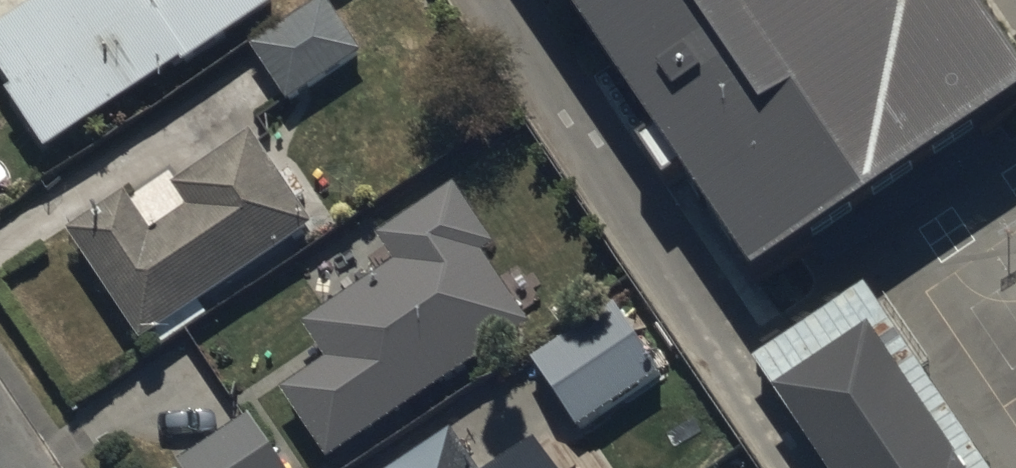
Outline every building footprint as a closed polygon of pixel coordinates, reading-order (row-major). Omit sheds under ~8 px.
[(47,154),(183,63),(188,70),(284,5),(280,0),(36,0),(39,5),(0,31),(0,65),(18,92),(12,96),(47,154)] [(250,45),(289,106),(366,56),(330,0),(321,0),(250,45)] [(980,0),(946,0),(915,21),(901,0),(575,0),(766,283),(1015,116),(1015,54),(980,0)] [(71,234),(145,346),(318,231),(303,208),(314,200),(296,173),(283,181),(253,136),(175,188),(191,211),(155,234),(129,195),(71,234)] [(282,393),(330,465),(534,327),(488,259),(500,251),(458,189),(379,242),(396,267),(304,330),(327,363),(282,393)] [(763,373),(826,467),(1006,467),(889,290),(763,373)] [(533,363),(580,432),(661,377),(613,308),(533,363)] [(180,467),(286,467),(251,417),(179,466),(180,467)] [(533,432),(479,467),(558,467),(533,432)] [(455,433),(403,467),(479,467),(455,433)]
